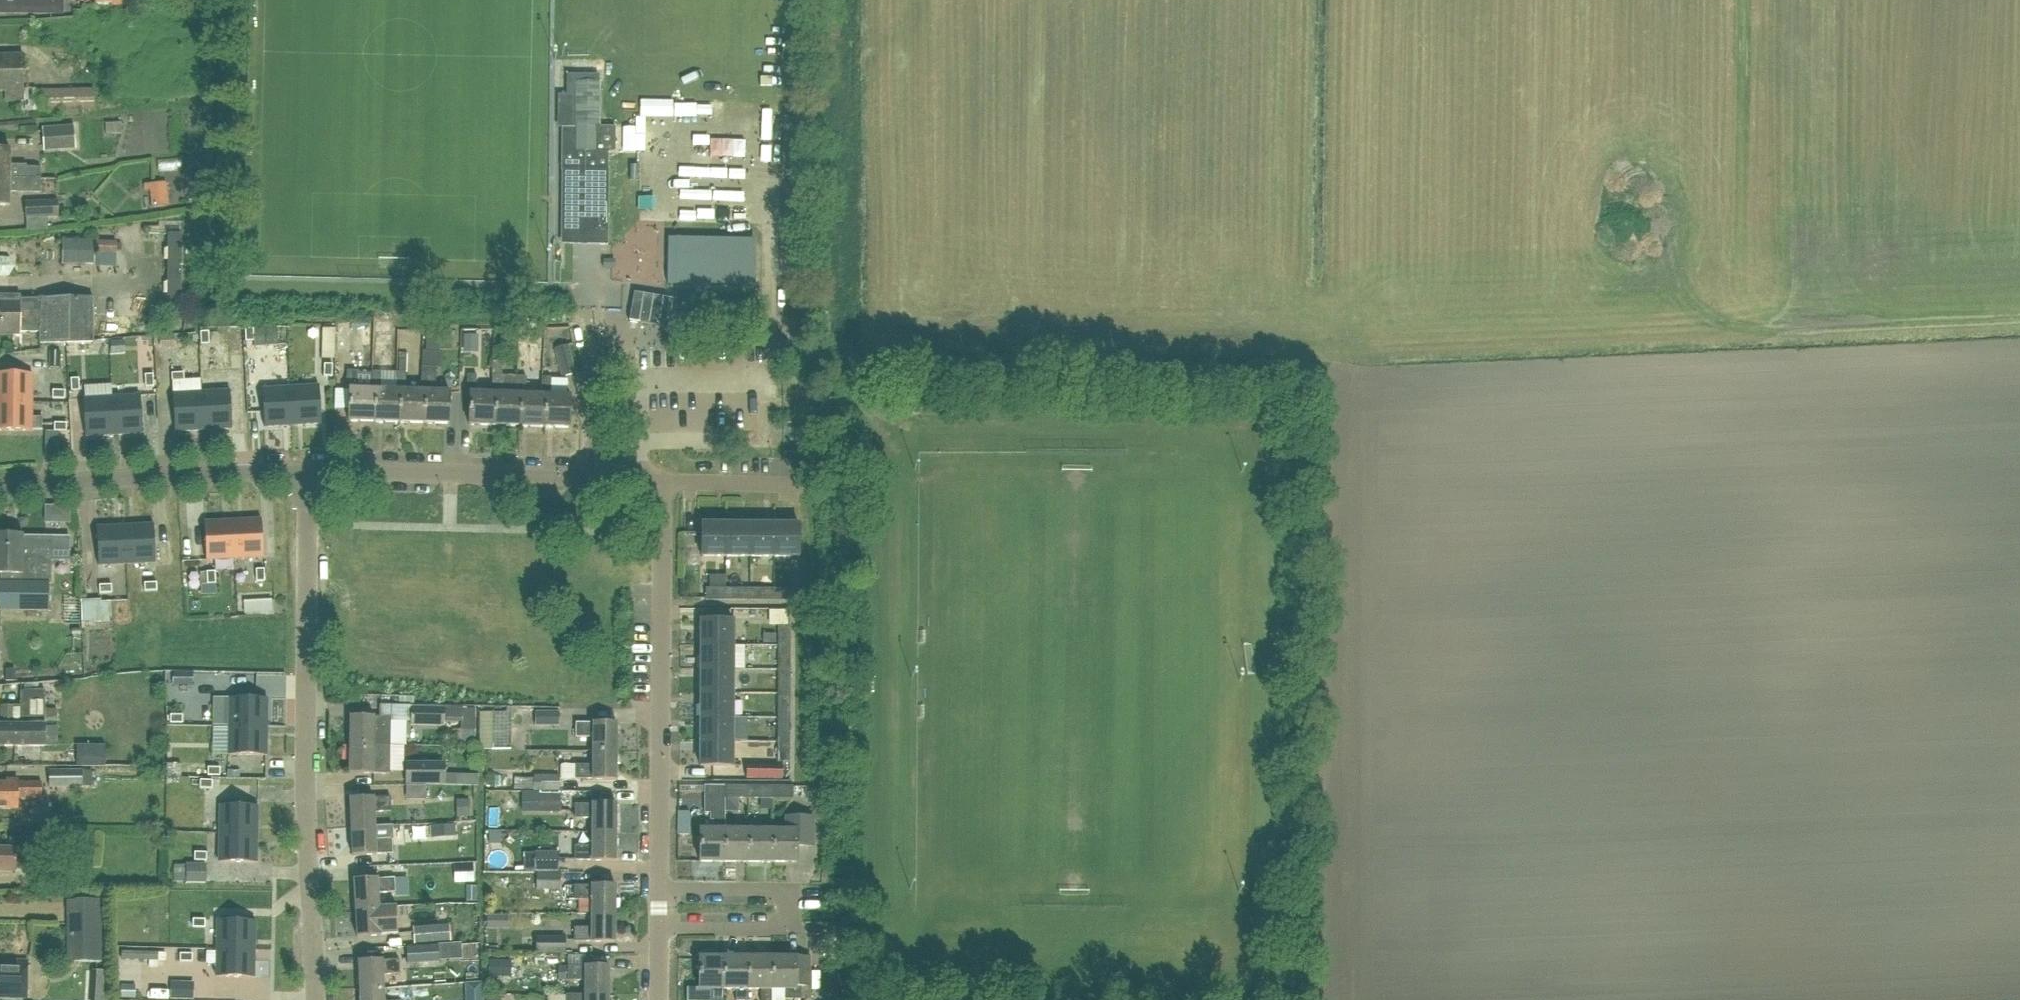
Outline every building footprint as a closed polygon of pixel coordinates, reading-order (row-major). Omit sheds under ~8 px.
[(61,13),(62,0),(0,0),(0,12),(61,13)] [(17,112),(59,112),(59,119),(80,119),(80,111),(93,111),(93,91),(23,91),(24,55),(0,56),(0,92),(6,92),(6,101),(17,101),(17,112)] [(599,83),(575,82),(574,128),(562,128),(561,171),(573,172),(572,232),(598,233),(597,246),(607,246),(608,169),(608,151),(614,151),(614,128),(598,128),(599,83)] [(77,151),(76,127),(44,129),(46,153),(77,151)] [(40,170),(40,169),(26,169),(26,167),(10,166),(10,150),(0,150),(0,175),(40,170)] [(0,175),(0,206),(9,206),(9,189),(40,189),(40,170),(0,175)] [(151,192),(159,212),(178,205),(170,185),(151,192)] [(60,218),(59,201),(26,202),(27,219),(60,218)] [(182,234),(166,234),(167,302),(182,302),(182,234)] [(95,241),(64,240),(63,263),(95,264),(95,241)] [(665,240),(665,287),(731,288),(732,241),(665,240)] [(634,292),(629,322),(699,334),(701,322),(689,320),(692,302),(634,292)] [(91,327),(91,300),(41,300),(0,300),(0,334),(21,335),(21,332),(41,332),(41,343),(91,343),(91,327)] [(743,323),(743,303),(705,303),(705,324),(743,323)] [(253,330),(244,330),(245,342),(254,342),(253,330)] [(208,332),(200,333),(200,345),(208,345),(208,332)] [(452,351),(452,333),(426,333),(426,351),(452,351)] [(321,347),(321,359),(333,359),(333,347),(321,347)] [(575,374),(568,348),(554,351),(561,378),(575,374)] [(49,351),(49,368),(60,368),(60,352),(49,351)] [(409,355),(399,354),(398,372),(408,373),(409,355)] [(324,365),(323,378),(331,378),(332,366),(324,365)] [(491,394),(495,394),(494,426),(518,427),(519,395),(516,394),(516,377),(501,376),(501,367),(492,367),(491,376),(491,394)] [(421,368),(420,392),(424,392),(423,424),(448,425),(449,392),(434,392),(435,368),(421,368)] [(348,422),(373,422),(374,390),(370,390),(355,390),(355,372),(346,372),(345,390),(349,390),(348,422)] [(373,422),(398,423),(399,391),(395,391),(380,390),(380,373),(371,373),(370,390),(374,390),(373,422)] [(398,423),(423,424),(424,392),(420,392),(404,391),(405,373),(396,373),(395,391),(399,391),(398,423)] [(32,403),(32,375),(0,375),(0,403),(32,403)] [(152,375),(144,376),(145,388),(153,388),(152,375)] [(495,394),(491,394),(475,393),(476,376),(467,375),(466,394),(469,394),(468,425),(494,426),(495,394)] [(544,395),(540,395),(525,395),(525,377),(516,377),(516,394),(519,395),(518,427),(543,428),(544,395)] [(541,377),(540,395),(544,395),(543,428),(569,428),(570,396),(550,396),(550,378),(541,377)] [(78,379),(70,380),(71,392),(79,391),(78,379)] [(319,386),(290,388),(292,426),(321,424),(319,386)] [(290,388),(262,389),(264,428),(292,426),(290,388)] [(52,391),(52,399),(64,400),(65,391),(52,391)] [(229,391),(201,393),(203,431),(231,429),(229,391)] [(201,393),(172,394),(174,432),(203,431),(201,393)] [(140,396),(112,398),(114,436),(142,434),(140,396)] [(112,398),(83,399),(85,437),(114,436),(112,398)] [(32,403),(0,403),(0,431),(31,432),(31,430),(42,430),(42,418),(32,418),(32,403)] [(66,424),(54,424),(54,432),(66,432),(66,424)] [(261,520),(232,521),(234,559),(263,558),(261,520)] [(232,521),(204,523),(206,561),(218,560),(227,560),(234,559),(232,521)] [(153,525),(125,526),(127,565),(155,563),(153,525)] [(725,558),(725,525),(700,525),(700,558),(725,558)] [(749,526),(725,525),(725,558),(749,558),(749,526)] [(125,526),(96,528),(98,566),(127,565),(125,526)] [(774,526),(749,526),(749,558),(774,558),(774,526)] [(774,526),(774,558),(798,558),(798,526),(774,526)] [(22,535),(0,535),(0,575),(0,583),(0,611),(47,612),(48,584),(49,584),(50,557),(50,558),(50,537),(22,537),(22,535)] [(264,570),(256,570),(256,582),(264,582),(264,570)] [(213,571),(205,571),(206,583),(214,583),(213,571)] [(156,583),(144,584),(144,592),(157,591),(156,583)] [(111,585),(99,586),(99,594),(112,594),(111,585)] [(725,600),(725,588),(705,588),(705,600),(725,600)] [(749,588),(725,588),(725,600),(749,601),(749,588)] [(774,589),(749,588),(749,601),(774,601),(774,589)] [(774,601),(793,601),(793,589),(774,589),(774,601)] [(272,600),(259,601),(260,614),(273,613),(272,600)] [(111,622),(110,603),(82,604),(83,629),(95,628),(95,622),(111,622)] [(789,646),(789,626),(786,626),(786,611),(768,611),(768,626),(778,626),(778,646),(789,646)] [(699,646),(732,646),(733,622),(699,622),(699,646)] [(699,646),(699,670),(732,670),(732,646),(699,646)] [(777,671),(789,671),(789,646),(778,646),(777,671)] [(699,670),(699,694),(732,695),(732,670),(699,670)] [(789,695),(789,671),(777,671),(777,695),(789,695)] [(193,673),(173,673),(173,685),(193,685),(193,673)] [(44,691),(21,691),(20,706),(1,706),(1,725),(0,725),(0,746),(14,746),(31,745),(59,745),(59,727),(53,727),(53,710),(44,710),(44,691)] [(699,694),(699,719),(732,719),(732,695),(699,694)] [(777,695),(777,719),(789,719),(789,695),(777,695)] [(267,699),(229,699),(228,727),(267,728),(267,699)] [(475,707),(411,706),(411,726),(444,726),(444,721),(461,722),(461,729),(453,729),(452,743),(474,743),(475,707)] [(506,711),(479,712),(480,748),(511,748),(511,709),(505,709),(506,711)] [(560,710),(535,710),(535,725),(560,725),(560,710)] [(170,716),(170,724),(182,724),(182,716),(170,716)] [(350,717),(350,745),(388,746),(388,732),(390,732),(390,718),(374,718),(374,717),(350,717)] [(732,719),(699,719),(699,743),(732,743),(732,719)] [(789,743),(789,719),(777,719),(777,743),(789,743)] [(592,753),(616,753),(616,724),(592,724),(592,725),(574,725),(575,738),(592,739),(592,753)] [(514,745),(524,746),(527,727),(517,726),(514,745)] [(267,728),(228,727),(228,756),(266,756),(267,728)] [(732,743),(699,743),(699,767),(732,767),(732,743)] [(789,743),(777,743),(777,762),(788,762),(789,743)] [(102,767),(102,745),(83,745),(83,767),(102,767)] [(350,745),(349,775),(373,775),(373,774),(389,774),(390,760),(387,760),(388,746),(350,745)] [(615,781),(616,753),(592,753),(592,766),(575,766),(575,780),(592,780),(592,781),(615,781)] [(445,784),(445,762),(405,762),(405,784),(445,784)] [(760,765),(760,778),(780,778),(780,765),(760,765)] [(208,768),(207,776),(220,776),(220,768),(208,768)] [(83,787),(83,770),(50,770),(50,788),(83,787)] [(559,779),(534,779),(533,782),(511,781),(510,793),(558,793),(559,779)] [(5,780),(5,783),(0,783),(0,810),(17,811),(17,800),(41,800),(41,783),(17,783),(17,780),(5,780)] [(200,781),(199,789),(212,789),(212,781),(200,781)] [(434,785),(407,785),(407,799),(434,799),(434,785)] [(723,863),(724,787),(704,787),(703,814),(713,814),(713,830),(699,830),(699,863),(723,863)] [(723,863),(747,863),(748,830),(724,830),(724,800),(748,800),(748,788),(724,787),(723,863)] [(772,801),(773,788),(748,788),(748,800),(772,801)] [(772,801),(792,801),(792,789),(773,788),(772,801)] [(560,815),(560,796),(536,796),(536,815),(560,815)] [(349,799),(351,828),(374,827),(373,812),(390,812),(399,811),(398,800),(389,800),(389,798),(373,798),(349,799)] [(470,816),(469,799),(456,800),(456,816),(470,816)] [(591,820),(591,834),(615,834),(615,805),(591,805),(591,806),(575,806),(575,820),(591,820)] [(257,835),(257,806),(219,806),(218,834),(257,835)] [(196,811),(196,825),(209,825),(209,811),(196,811)] [(783,831),(772,831),(771,864),(796,864),(796,847),(813,848),(814,819),(783,818),(783,831)] [(374,827),(351,828),(352,856),(376,855),(392,854),(391,840),(375,841),(374,827)] [(747,863),(771,864),(772,831),(748,830),(747,863)] [(256,864),(257,835),(218,834),(218,863),(256,864)] [(615,834),(591,834),(591,848),(574,847),(574,862),(591,862),(591,863),(615,862),(615,834)] [(10,838),(10,849),(0,849),(0,872),(15,872),(15,866),(25,866),(26,839),(10,838)] [(194,853),(194,861),(206,861),(206,853),(194,853)] [(558,854),(536,854),(536,874),(558,874),(558,854)] [(205,865),(186,864),(186,883),(205,883),(205,865)] [(561,875),(536,875),(535,892),(560,892),(561,875)] [(355,910),(379,909),(378,894),(404,893),(403,881),(394,882),(394,880),(377,880),(354,881),(355,910)] [(591,901),(590,915),(615,915),(615,886),(591,886),(591,887),(574,887),(574,888),(565,888),(565,900),(574,900),(591,901)] [(102,961),(101,900),(67,900),(68,962),(102,961)] [(355,910),(357,938),(380,937),(380,936),(397,935),(396,921),(379,922),(379,909),(355,910)] [(614,943),(615,915),(590,915),(590,928),(574,928),(573,942),(590,943),(590,944),(614,943)] [(511,930),(510,918),(487,918),(487,930),(511,930)] [(254,920),(216,919),(215,948),(253,948),(254,920)] [(194,920),(193,929),(206,929),(206,921),(194,920)] [(450,941),(449,924),(413,927),(414,943),(450,941)] [(174,935),(175,945),(195,944),(195,934),(174,935)] [(565,939),(534,939),(534,955),(565,955),(565,939)] [(438,962),(437,945),(406,946),(407,963),(438,962)] [(253,948),(215,948),(215,959),(215,969),(215,976),(253,977),(253,948)] [(180,955),(180,963),(192,963),(192,955),(180,955)] [(722,990),(722,957),(698,957),(697,990),(710,990),(710,999),(721,999),(722,990)] [(722,957),(722,990),(735,991),(735,999),(746,999),(746,958),(722,957)] [(746,958),(746,999),(747,999),(747,991),(759,991),(759,999),(770,999),(770,958),(746,958)] [(807,988),(808,988),(808,958),(770,958),(770,999),(807,999),(807,988)] [(0,961),(0,999),(26,999),(27,961),(0,961)] [(358,962),(360,991),(383,989),(382,976),(399,975),(398,961),(382,962),(382,961),(358,962)] [(584,996),(609,995),(609,966),(584,967),(584,968),(567,968),(567,982),(584,982),(584,995),(567,995),(567,996),(584,996)] [(93,999),(106,999),(107,990),(93,989),(93,999)] [(360,991),(360,999),(384,999),(383,989),(360,991)]
